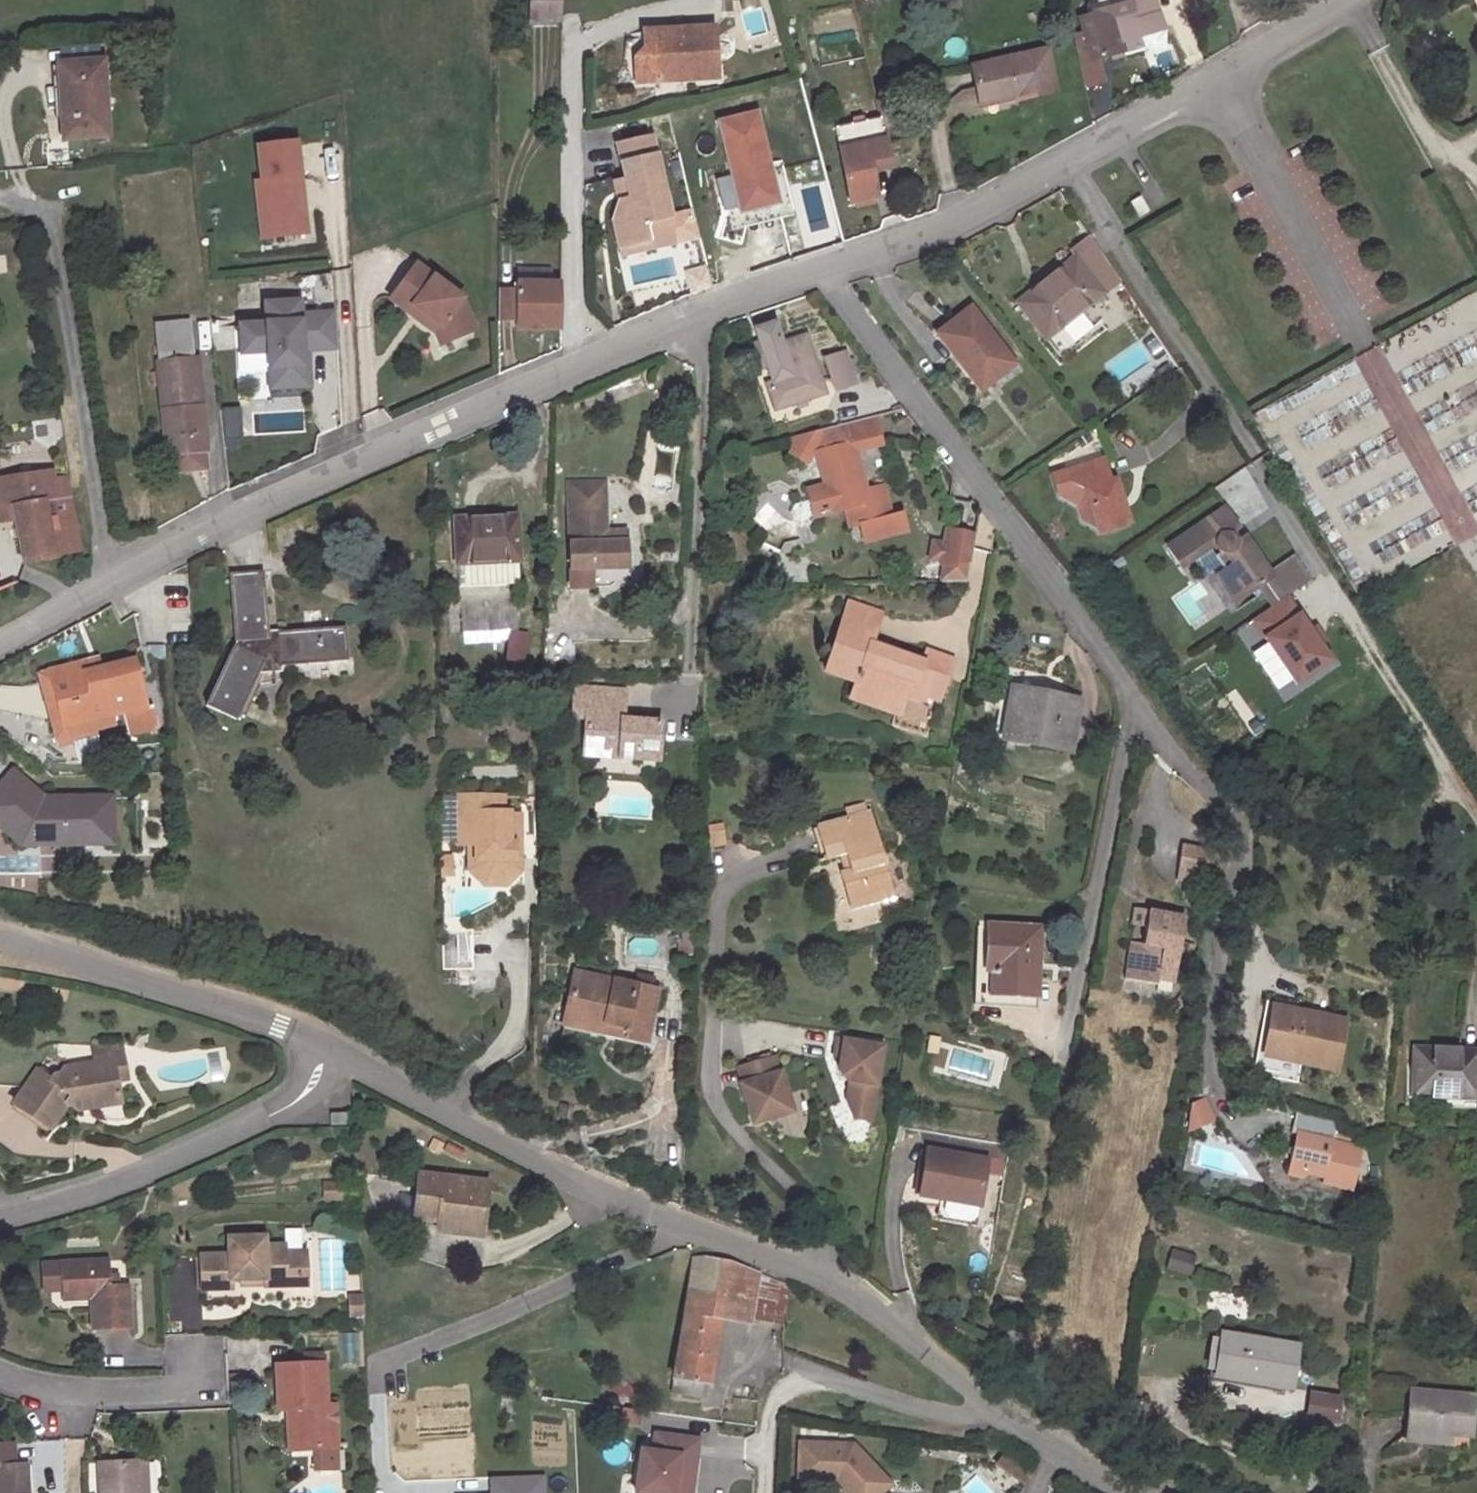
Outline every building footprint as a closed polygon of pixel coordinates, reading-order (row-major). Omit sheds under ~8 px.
[(563,0),(531,0),(531,23),(563,23),(563,0)] [(1096,64),(1101,62),(1115,59),(1117,65),(1147,58),(1144,44),(1173,36),(1161,2),(1134,10),(1131,0),(1126,0),(1111,4),(1109,0),(1107,0),(1098,2),(1099,6),(1093,8),(1098,26),(1087,29),(1096,64)] [(718,34),(654,37),(657,87),(721,83),(718,34)] [(657,87),(654,37),(646,37),(647,52),(637,62),(638,88),(657,87)] [(974,66),(982,97),(1003,91),(1006,101),(1058,88),(1048,47),(974,66)] [(1096,64),(1083,67),(1089,91),(1107,86),(1101,62),(1096,64)] [(105,64),(64,66),(69,138),(110,135),(105,64)] [(984,106),(1006,101),(1003,91),(982,97),(984,106)] [(724,147),(762,139),(758,118),(720,127),(724,147)] [(867,149),(883,146),(877,123),(832,133),(848,207),(873,201),(868,177),(873,176),(867,149)] [(648,135),(614,143),(623,178),(627,197),(617,199),(613,226),(617,245),(647,238),(645,227),(647,220),(667,215),(648,135)] [(724,147),(731,177),(739,213),(777,205),(769,169),(762,139),(724,147)] [(301,142),(261,147),(265,181),(259,182),(262,215),(276,214),(279,238),(311,234),(301,142)] [(889,172),(883,146),(867,149),(873,176),(889,172)] [(739,213),(731,177),(716,180),(729,239),(794,224),(781,166),(769,169),(777,205),(739,213)] [(627,197),(623,178),(612,180),(617,199),(627,197)] [(697,233),(692,209),(675,213),(681,238),(697,233)] [(681,238),(675,213),(667,215),(674,239),(681,238)] [(276,214),(262,215),(265,240),(279,238),(276,214)] [(647,238),(617,245),(619,252),(674,239),(667,215),(647,220),(645,227),(647,238)] [(1072,258),(1077,264),(1104,302),(1121,290),(1090,245),(1072,258)] [(1077,264),(1018,304),(1046,344),(1104,302),(1077,264)] [(711,293),(705,266),(686,271),(694,300),(711,293)] [(515,286),(557,287),(550,270),(515,271),(515,286)] [(413,277),(388,312),(435,345),(443,333),(451,350),(473,340),(460,309),(413,277)] [(560,333),(560,287),(557,287),(515,286),(515,292),(515,327),(515,330),(543,330),(543,333),(560,333)] [(498,293),(499,327),(515,327),(515,292),(498,293)] [(267,304),(268,324),(242,325),(243,354),(270,353),(272,390),(306,388),(304,352),(339,350),(337,314),(302,316),(302,302),(267,304)] [(1010,364),(967,308),(936,333),(978,387),(1010,364)] [(787,321),(767,328),(778,361),(787,385),(780,387),(790,413),(829,400),(836,385),(819,337),(795,345),(787,321)] [(187,322),(155,325),(170,468),(210,464),(199,352),(190,352),(187,322)] [(435,345),(440,355),(451,350),(443,333),(435,345)] [(1139,385),(1165,365),(1146,340),(1120,359),(1139,385)] [(860,355),(838,362),(849,392),(870,385),(860,355)] [(787,385),(778,361),(769,364),(777,388),(780,387),(787,385)] [(247,439),(245,405),(225,406),(227,440),(247,439)] [(891,443),(886,421),(808,439),(812,456),(829,451),(846,448),(849,466),(833,469),(836,485),(817,488),(820,498),(802,503),(798,511),(802,524),(808,528),(819,525),(824,514),(853,509),(858,527),(867,525),(872,542),(914,532),(910,514),(899,516),(892,486),(874,490),(864,450),(891,443)] [(829,451),(833,469),(849,466),(846,448),(829,451)] [(1110,484),(1101,457),(1049,473),(1056,495),(1075,503),(1079,519),(1095,528),(1096,531),(1127,522),(1115,483),(1110,484)] [(0,472),(0,491),(2,502),(20,500),(30,561),(85,552),(72,479),(60,481),(57,464),(0,472)] [(609,546),(608,535),(608,508),(608,492),(571,492),(572,590),(597,589),(597,572),(625,571),(629,571),(629,546),(609,546)] [(1164,545),(1177,566),(1212,544),(1212,547),(1213,548),(1215,551),(1217,552),(1212,555),(1221,569),(1238,594),(1240,597),(1259,585),(1269,577),(1266,572),(1242,536),(1234,541),(1233,537),(1231,534),(1228,533),(1237,527),(1223,506),(1164,545)] [(523,512),(461,514),(464,585),(524,583),(523,512)] [(968,582),(976,532),(945,527),(936,581),(968,582)] [(629,535),(608,535),(609,546),(629,546),(629,535)] [(1288,558),(1266,572),(1269,577),(1259,585),(1271,604),(1286,594),(1304,583),(1288,558)] [(276,627),(270,569),(236,571),(241,636),(204,707),(232,723),(265,662),(351,656),(349,624),(276,627)] [(1238,594),(1221,569),(1213,575),(1229,600),(1238,594)] [(626,580),(625,571),(597,572),(597,589),(609,589),(626,580)] [(1271,604),(1251,617),(1294,682),(1328,659),(1317,643),(1309,630),(1286,594),(1271,604)] [(858,600),(852,616),(883,628),(889,613),(858,600)] [(519,605),(467,606),(468,628),(520,627),(519,605)] [(911,690),(932,697),(943,701),(958,662),(933,652),(928,664),(877,644),(883,628),(852,616),(830,670),(861,681),(857,691),(903,709),(909,696),(911,690)] [(1315,626),(1309,630),(1317,643),(1324,638),(1315,626)] [(533,631),(517,628),(512,658),(528,661),(533,631)] [(102,653),(94,655),(97,665),(104,663),(102,653)] [(97,665),(94,655),(52,667),(68,723),(115,709),(127,706),(134,729),(165,720),(158,697),(150,699),(136,654),(104,663),(97,665)] [(68,723),(52,667),(41,670),(60,735),(118,718),(115,709),(68,723)] [(619,758),(658,761),(661,724),(622,721),(625,689),(576,685),(574,706),(589,707),(586,741),(620,744),(619,758)] [(929,704),(932,697),(911,690),(909,696),(929,704)] [(903,709),(857,691),(854,698),(900,715),(903,709)] [(1084,707),(1018,693),(1008,741),(1075,755),(1084,707)] [(932,727),(900,715),(896,727),(928,739),(932,727)] [(0,797),(0,818),(28,842),(49,841),(49,834),(79,833),(79,843),(123,842),(121,795),(53,798),(22,771),(0,797)] [(505,800),(462,800),(461,850),(475,851),(474,875),(488,889),(509,888),(523,874),(524,817),(505,817),(505,800)] [(894,901),(871,814),(816,832),(825,860),(848,854),(854,874),(844,876),(854,913),(894,901)] [(1215,884),(1221,852),(1189,845),(1183,878),(1215,884)] [(1178,982),(1189,923),(1151,915),(1145,943),(1138,942),(1130,980),(1161,986),(1162,979),(1178,982)] [(477,972),(478,922),(448,922),(448,972),(477,972)] [(1043,929),(991,927),(987,972),(995,972),(993,997),(1038,1000),(1043,929)] [(696,939),(681,939),(680,960),(695,961),(696,939)] [(576,979),(565,1032),(646,1051),(658,997),(576,979)] [(1343,1068),(1352,1020),(1271,1004),(1270,1007),(1264,1006),(1256,1054),(1336,1070),(1337,1067),(1343,1068)] [(885,1051),(841,1042),(837,1059),(844,1060),(842,1075),(848,1083),(853,1084),(850,1104),(856,1121),(872,1124),(885,1051)] [(1418,1051),(1416,1098),(1476,1100),(1476,1053),(1418,1051)] [(123,1052),(110,1054),(117,1096),(131,1094),(123,1052)] [(117,1096),(110,1054),(91,1057),(94,1076),(64,1080),(58,1090),(52,1087),(48,1092),(14,1066),(0,1068),(0,1102),(23,1098),(12,1115),(47,1140),(64,1114),(80,1124),(120,1117),(117,1096)] [(775,1061),(741,1071),(745,1087),(743,1087),(755,1127),(795,1115),(782,1075),(780,1076),(775,1061)] [(1190,1131),(1214,1122),(1204,1096),(1180,1106),(1190,1131)] [(1338,1139),(1342,1116),(1304,1109),(1299,1132),(1310,1134),(1307,1141),(1294,1150),(1299,1156),(1295,1175),(1312,1178),(1317,1176),(1330,1178),(1329,1182),(1359,1188),(1367,1145),(1338,1139)] [(350,1116),(333,1117),(333,1129),(351,1127),(350,1116)] [(1017,1145),(936,1129),(933,1144),(1015,1158),(1017,1145)] [(932,1149),(923,1195),(942,1198),(982,1206),(990,1160),(932,1149)] [(487,1186),(422,1165),(408,1206),(448,1219),(444,1231),(471,1239),(487,1186)] [(982,1206),(942,1198),(938,1218),(978,1225),(982,1206)] [(266,1242),(230,1243),(231,1258),(201,1260),(203,1295),(232,1294),(233,1286),(267,1285),(267,1293),(302,1291),(303,1277),(310,1277),(309,1257),(288,1258),(287,1251),(267,1251),(266,1242)] [(1171,1248),(1164,1270),(1188,1278),(1195,1256),(1171,1248)] [(712,1383),(725,1310),(734,1263),(727,1261),(697,1257),(685,1314),(671,1393),(703,1398),(706,1382),(712,1383)] [(734,1263),(725,1310),(769,1319),(776,1275),(734,1263)] [(63,1269),(65,1301),(87,1300),(87,1305),(91,1304),(94,1336),(133,1333),(130,1292),(120,1293),(111,1293),(111,1281),(110,1266),(63,1269)] [(790,1280),(776,1275),(769,1319),(788,1322),(790,1280)] [(311,1291),(310,1277),(303,1277),(302,1291),(311,1291)] [(120,1280),(111,1281),(111,1293),(120,1293),(120,1280)] [(233,1286),(232,1294),(267,1293),(267,1285),(233,1286)] [(364,1320),(363,1303),(351,1303),(351,1320),(364,1320)] [(1291,1385),(1298,1345),(1230,1332),(1223,1373),(1291,1385)] [(355,1334),(339,1335),(340,1363),(356,1362),(355,1334)] [(290,1428),(291,1446),(316,1444),(317,1454),(318,1477),(339,1476),(336,1408),(328,1408),(325,1366),(297,1367),(297,1374),(278,1375),(280,1414),(293,1414),(294,1424),(290,1428)] [(618,1375),(605,1388),(623,1406),(637,1393),(618,1375)] [(1410,1389),(1405,1430),(1448,1435),(1448,1432),(1469,1434),(1473,1395),(1410,1389)] [(1342,1396),(1313,1391),(1308,1417),(1337,1423),(1342,1396)] [(1448,1435),(1405,1430),(1404,1440),(1446,1443),(1448,1435)] [(659,1434),(657,1452),(645,1450),(639,1492),(695,1492),(697,1479),(691,1478),(696,1439),(659,1434)] [(702,1440),(696,1439),(691,1478),(697,1479),(702,1440)] [(291,1446),(291,1456),(317,1454),(316,1444),(291,1446)] [(801,1477),(830,1478),(839,1487),(845,1492),(888,1492),(892,1490),(853,1450),(802,1449),(801,1477)] [(13,1475),(11,1451),(0,1452),(0,1475),(13,1475)] [(142,1492),(150,1492),(148,1466),(141,1467),(142,1492)] [(141,1467),(99,1468),(100,1492),(142,1492),(141,1467)] [(13,1475),(0,1475),(0,1492),(25,1492),(24,1474),(13,1475)] [(547,1476),(495,1479),(496,1492),(548,1492),(547,1476)] [(830,1478),(801,1477),(801,1486),(839,1487),(830,1478)]
